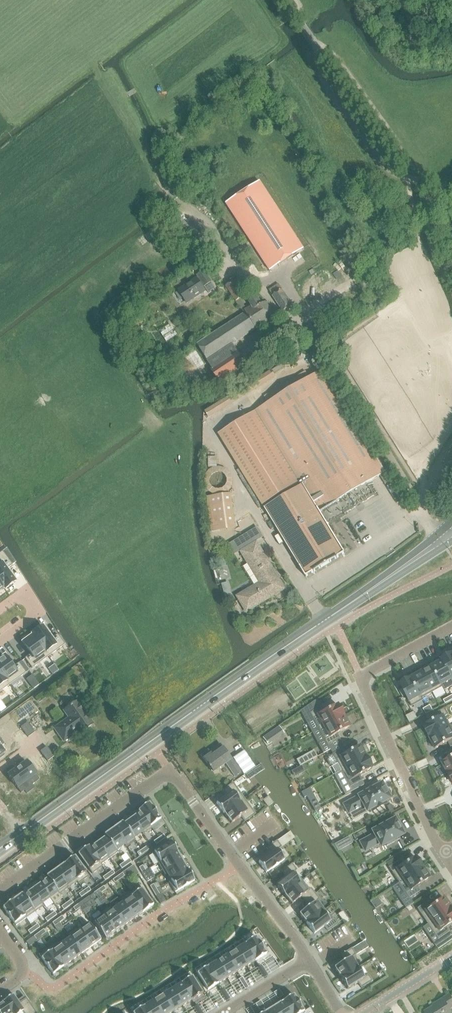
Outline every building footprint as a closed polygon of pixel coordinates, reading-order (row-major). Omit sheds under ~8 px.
[(304,249),(260,182),(226,204),(270,271),(304,249)] [(223,257),(216,247),(206,255),(213,264),(223,257)] [(207,292),(197,277),(178,290),(187,304),(207,292)] [(233,345),(256,330),(257,330),(276,318),(270,309),(272,306),(269,303),(266,302),(265,303),(262,299),(260,301),(255,292),(246,298),(251,306),(247,309),(241,299),(246,296),(242,289),(246,287),(241,277),(225,286),(242,313),(245,311),(246,312),(197,344),(208,361),(207,361),(212,368),(210,369),(222,388),(250,371),(233,345)] [(293,306),(285,294),(279,284),(269,290),(283,312),(293,306)] [(366,484),(386,472),(361,433),(351,417),(322,370),(218,434),(262,506),(299,483),(301,486),(264,509),(306,577),(345,554),(327,524),(374,496),(366,484)] [(217,467),(218,457),(209,457),(209,468),(217,467)] [(233,485),(233,479),(230,473),(226,469),(220,467),(214,468),(209,471),(205,476),(204,482),(206,488),(209,492),(214,496),(227,493),(230,490),(233,485)] [(236,529),(232,494),(207,497),(211,533),(236,529)] [(6,548),(2,552),(12,565),(16,563),(6,548)] [(0,562),(0,584),(4,589),(4,590),(15,582),(6,570),(12,565),(2,552),(2,551),(0,553),(0,562)] [(282,586),(263,555),(249,563),(261,583),(238,597),(245,609),(282,586)] [(42,627),(32,634),(32,635),(48,656),(64,644),(57,635),(51,639),(42,627)] [(32,635),(22,643),(30,654),(24,659),(32,669),(48,656),(32,635)] [(441,659),(442,661),(451,677),(451,653),(441,659)] [(0,659),(0,671),(10,685),(26,673),(19,663),(13,667),(4,656),(0,659)] [(432,667),(443,687),(444,690),(451,686),(451,678),(451,677),(442,661),(432,667)] [(432,667),(421,673),(432,693),(443,687),(432,667)] [(10,685),(0,671),(0,692),(10,685)] [(421,673),(410,678),(421,699),(422,698),(432,693),(421,673)] [(410,678),(400,684),(402,689),(406,696),(412,707),(423,701),(423,700),(422,698),(421,699),(410,678)] [(94,723),(78,701),(64,710),(69,718),(54,728),(64,741),(78,731),(80,733),(94,723)] [(322,706),(310,713),(319,729),(343,716),(337,705),(325,712),(322,706)] [(436,720),(423,727),(429,738),(449,727),(444,717),(448,715),(445,708),(435,714),(433,710),(426,714),(428,718),(434,715),(436,720)] [(343,716),(319,729),(328,745),(339,739),(336,734),(349,727),(343,716)] [(27,723),(21,728),(28,738),(35,733),(27,723)] [(429,738),(435,749),(448,742),(451,747),(451,727),(451,726),(451,725),(449,727),(429,738)] [(279,727),(263,738),(267,744),(284,733),(279,727)] [(328,757),(327,760),(329,765),(332,766),(338,763),(340,767),(341,770),(366,757),(360,746),(347,753),(344,748),(332,754),(333,754),(328,757)] [(47,747),(40,752),(47,761),(54,757),(47,747)] [(213,772),(225,764),(234,777),(240,773),(223,748),(211,755),(211,754),(203,759),(213,772)] [(232,758),(243,774),(254,767),(243,751),(232,758)] [(314,751),(306,756),(309,761),(317,757),(314,751)] [(366,757),(341,770),(344,775),(350,786),(353,791),(364,785),(361,781),(362,780),(359,775),(372,768),(371,766),(372,763),(370,759),(366,758),(366,757)] [(442,764),(448,775),(451,772),(451,758),(442,764)] [(26,762),(8,775),(17,788),(36,774),(26,762)] [(217,803),(216,803),(223,813),(244,799),(233,783),(223,791),(226,796),(217,803)] [(364,793),(344,804),(349,813),(353,821),(360,817),(360,816),(368,812),(367,811),(371,808),(373,811),(386,804),(385,801),(389,799),(386,792),(388,791),(384,783),(382,785),(381,784),(375,787),(364,793)] [(309,788),(301,792),(304,798),(307,796),(309,800),(314,797),(309,788)] [(244,799),(223,813),(224,814),(231,823),(241,816),(245,822),(255,814),(244,799)] [(149,803),(138,811),(139,811),(140,813),(140,812),(150,827),(151,826),(160,819),(161,819),(160,819),(159,817),(157,814),(153,808),(152,808),(149,804),(149,803)] [(318,803),(312,807),(315,812),(318,810),(321,809),(318,803)] [(328,816),(333,813),(329,804),(321,809),(318,810),(320,815),(326,812),(328,816)] [(140,813),(132,818),(141,831),(142,832),(142,833),(143,835),(152,828),(151,826),(150,827),(140,812),(140,813)] [(124,824),(134,838),(142,833),(142,832),(141,831),(132,818),(124,824)] [(361,841),(360,842),(361,843),(365,850),(365,851),(366,850),(370,848),(371,847),(376,845),(379,843),(381,846),(385,844),(386,846),(400,839),(398,837),(402,834),(394,820),(389,823),(389,822),(378,828),(373,831),(374,834),(366,839),(365,839),(361,841)] [(122,822),(113,828),(125,845),(124,845),(126,847),(135,840),(134,838),(124,824),(122,822)] [(105,835),(104,835),(106,837),(116,851),(117,851),(124,845),(125,845),(113,828),(105,835)] [(335,835),(329,838),(332,843),(338,840),(335,835)] [(106,837),(98,843),(109,859),(118,853),(117,851),(116,851),(106,837)] [(349,837),(335,845),(338,851),(352,843),(349,837)] [(259,862),(258,862),(266,873),(267,872),(266,872),(272,869),(279,864),(278,864),(284,860),(277,850),(281,847),(277,841),(266,848),(270,854),(259,862)] [(152,853),(158,863),(177,852),(171,842),(152,853)] [(90,848),(89,849),(101,865),(109,859),(98,843),(90,848)] [(88,846),(78,854),(88,869),(92,874),(103,866),(101,865),(89,849),(90,848),(89,847),(88,846)] [(177,852),(158,863),(163,873),(183,861),(177,852)] [(74,856),(64,864),(77,882),(78,884),(89,877),(75,857),(74,856)] [(397,856),(386,863),(399,883),(422,867),(415,857),(403,865),(397,856)] [(183,861),(163,873),(169,882),(188,871),(183,861)] [(64,864),(55,870),(68,888),(77,882),(64,864)] [(276,884),(276,885),(284,895),(294,887),(302,881),(294,872),(296,870),(292,864),(282,872),(286,877),(276,884)] [(399,883),(392,887),(402,901),(406,908),(413,904),(409,898),(420,891),(417,886),(429,878),(428,876),(429,873),(426,869),(423,869),(422,867),(399,883)] [(47,876),(46,876),(48,878),(58,892),(58,893),(59,895),(68,888),(55,870),(47,876)] [(194,881),(188,871),(169,882),(175,892),(182,888),(189,884),(194,881)] [(48,878),(40,884),(50,898),(58,893),(58,892),(48,878)] [(294,887),(284,895),(292,904),(301,897),(305,902),(315,894),(311,889),(309,890),(302,881),(294,887)] [(40,884),(31,890),(42,904),(50,898),(40,884)] [(139,885),(128,892),(143,912),(153,905),(139,885)] [(24,896),(23,896),(35,912),(43,906),(42,904),(31,890),(24,896)] [(128,892),(119,899),(134,919),(143,912),(128,892)] [(22,894),(13,900),(26,918),(35,912),(23,896),(24,896),(22,894)] [(309,906),(299,914),(306,923),(306,924),(316,916),(322,911),(315,902),(319,899),(315,894),(305,902),(309,906)] [(428,901),(417,909),(428,924),(451,908),(444,898),(431,906),(428,901)] [(110,905),(124,926),(134,919),(119,899),(110,905)] [(13,900),(3,908),(6,912),(6,913),(11,919),(16,926),(26,918),(13,900)] [(85,904),(80,907),(83,911),(86,908),(91,907),(95,904),(91,900),(85,904)] [(110,905),(101,912),(115,932),(124,926),(110,905)] [(428,924),(438,939),(449,932),(446,927),(451,922),(451,910),(451,908),(428,924)] [(316,916),(306,924),(314,934),(315,933),(314,933),(324,926),(328,931),(338,924),(333,918),(331,919),(324,910),(322,911),(316,916)] [(343,911),(337,914),(344,925),(345,924),(350,921),(343,911)] [(105,939),(115,932),(101,912),(100,912),(102,914),(92,921),(105,939)] [(77,927),(76,927),(91,947),(100,940),(89,924),(80,931),(77,927)] [(67,934),(82,954),(91,947),(76,927),(67,934)] [(58,940),(72,960),(82,954),(67,934),(70,938),(61,944),(58,940)] [(256,937),(245,943),(256,960),(266,954),(266,953),(263,949),(259,942),(256,938),(256,937)] [(49,947),(63,967),(72,960),(58,940),(49,947)] [(236,949),(246,966),(256,960),(245,943),(236,949)] [(53,974),(63,967),(49,947),(38,954),(44,962),(49,969),(53,974)] [(235,947),(225,953),(237,972),(246,966),(236,949),(235,947)] [(343,961),(334,967),(340,978),(357,968),(351,957),(354,955),(351,949),(340,956),(343,961)] [(225,953),(215,960),(216,962),(217,961),(227,978),(237,972),(225,953)] [(216,962),(207,967),(218,984),(227,978),(217,961),(216,962)] [(207,967),(197,973),(207,990),(218,984),(207,967)] [(357,968),(340,978),(347,989),(357,983),(360,988),(371,982),(367,976),(364,978),(357,968)] [(192,976),(181,983),(192,1000),(202,993),(192,976)] [(181,983),(172,989),(182,1006),(192,1000),(181,983)] [(172,989),(162,995),(173,1012),(182,1006),(172,989)] [(4,1001),(12,1012),(20,1012),(22,1011),(23,1012),(36,1012),(26,999),(19,1003),(13,995),(14,995),(13,994),(4,1001)] [(153,1001),(161,1012),(171,1012),(173,1012),(162,995),(153,1001)] [(283,1001),(291,1012),(305,1012),(301,1006),(297,999),(296,1000),(294,995),(293,995),(283,1001)] [(425,1012),(451,1012),(449,1009),(451,1007),(451,999),(449,995),(436,1003),(436,1005),(424,1012),(425,1012)] [(4,1001),(0,1003),(0,1012),(12,1012),(4,1001)] [(143,1006),(148,1012),(161,1012),(153,1001),(144,1006),(143,1006)] [(274,1007),(277,1012),(291,1012),(283,1001),(274,1007)] [(132,1011),(133,1012),(148,1012),(143,1006),(144,1006),(143,1004),(132,1011)]
